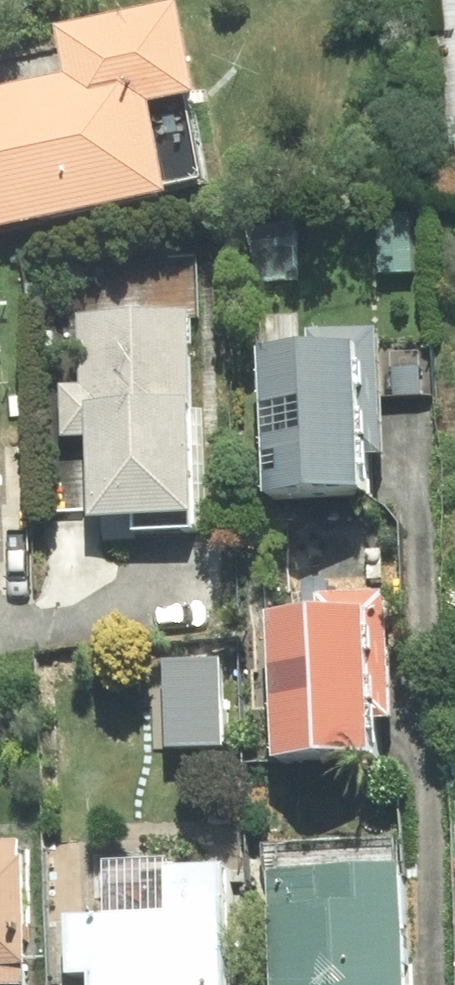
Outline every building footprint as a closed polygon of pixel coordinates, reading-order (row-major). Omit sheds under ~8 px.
[(0,94),(0,235),(179,203),(162,105),(210,96),(193,7),(63,32),(72,81),(0,94)] [(419,216),(387,215),(385,274),(417,276),(419,216)] [(97,519),(143,519),(143,533),(183,533),(183,519),(199,519),(200,313),(88,313),(87,388),(68,388),(68,443),(97,443),(97,519)] [(380,500),(382,451),(395,451),(398,398),(429,400),(431,352),(388,350),(389,331),(318,327),(316,350),(285,348),(277,495),(380,500)] [(329,614),(292,612),(286,757),(391,762),(398,593),(330,590),(329,614)] [(40,846),(0,846),(0,984),(39,984),(40,846)] [(238,864),(176,866),(177,909),(70,913),(72,977),(98,976),(98,984),(242,984),(238,864)] [(419,872),(286,872),(286,984),(419,984),(419,872)]
